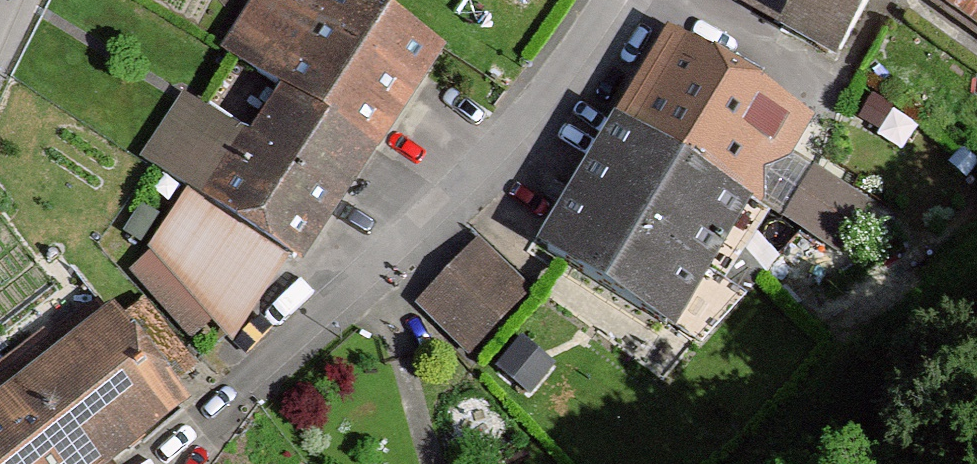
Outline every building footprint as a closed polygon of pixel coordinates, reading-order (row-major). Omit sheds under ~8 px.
[(446,50),(376,0),(337,0),(316,30),(274,0),(258,0),(227,44),(282,83),(379,149),(446,50)] [(841,38),(858,0),(756,0),(841,38)] [(976,13),(976,0),(959,0),(976,13)] [(667,38),(543,244),(670,320),(794,114),(667,38)] [(140,155),(301,264),(379,149),(282,83),(244,138),(181,95),(140,155)] [(532,284),(476,232),(415,297),(471,349),(532,284)] [(174,407),(99,317),(0,398),(0,463),(104,463),(174,407)]
